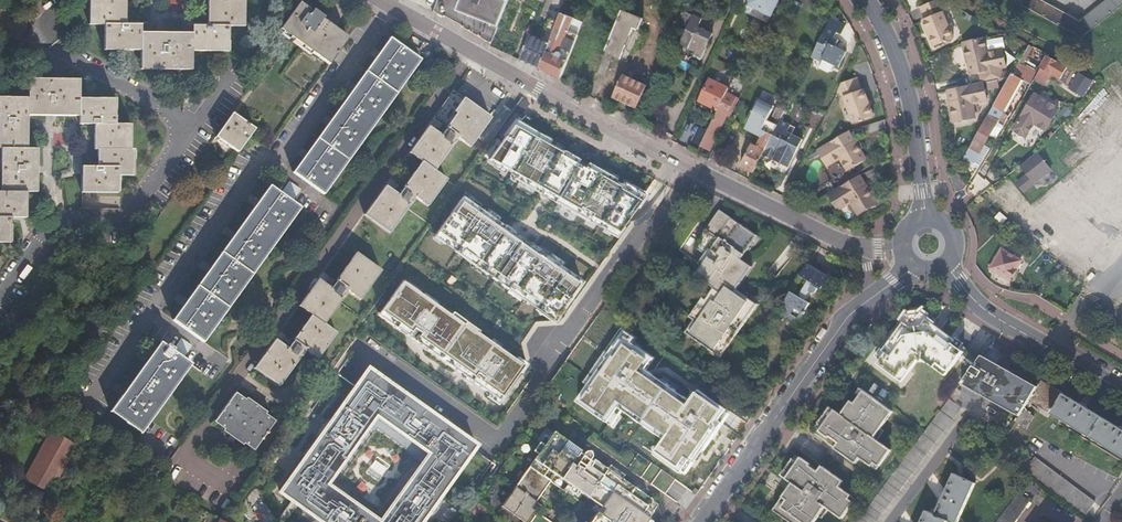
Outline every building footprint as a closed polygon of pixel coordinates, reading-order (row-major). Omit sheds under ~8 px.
[(87,1),(88,27),(104,27),(104,52),(140,52),(140,70),(191,71),(191,52),(227,52),(227,28),(243,28),(243,0),(190,0),(190,1),(205,2),(205,27),(191,27),(191,35),(140,34),(140,27),(125,26),(125,1),(132,1),(132,0),(94,0),(94,1),(87,1)] [(496,29),(507,0),(459,0),(455,11),(496,29)] [(747,6),(765,15),(773,0),(750,0),(747,6)] [(765,15),(770,18),(779,0),(773,0),(765,15)] [(1014,1),(1081,37),(1121,4),(1121,0),(1110,0),(1080,24),(1035,0),(1014,0),(1014,1)] [(297,2),(278,29),(325,63),(344,36),(321,19),(322,17),(311,9),(309,11),(297,2)] [(922,23),(932,48),(942,44),(942,45),(946,44),(945,42),(951,40),(940,15),(945,7),(935,2),(919,9),(925,22),(922,23)] [(622,11),(605,52),(614,55),(613,58),(619,60),(632,28),(638,30),(642,20),(622,11)] [(557,23),(560,15),(552,12),(549,20),(557,23)] [(573,21),(560,15),(557,23),(549,44),(539,70),(552,76),(560,80),(577,36),(568,33),(573,21)] [(684,16),(678,29),(685,32),(678,49),(693,56),(691,61),(699,65),(711,38),(696,31),(700,23),(684,16)] [(837,32),(837,33),(841,35),(846,27),(838,23),(831,19),(827,27),(837,32)] [(549,44),(557,23),(549,20),(541,41),(549,44)] [(577,36),(582,24),(573,21),(568,33),(577,36)] [(811,58),(821,63),(823,61),(834,66),(838,68),(846,52),(836,47),(839,41),(834,39),(837,33),(837,32),(827,27),(811,58)] [(539,70),(549,44),(541,41),(530,36),(520,62),(530,66),(539,70)] [(292,172),(322,193),(419,59),(389,37),(292,172)] [(980,70),(983,82),(984,82),(989,80),(1011,75),(1013,73),(1012,70),(1004,71),(1003,66),(1008,65),(1005,51),(1004,47),(988,50),(985,38),(962,42),(966,57),(967,57),(971,72),(980,70)] [(1013,73),(1011,75),(991,110),(1001,116),(1007,119),(1008,120),(1010,116),(1003,112),(1021,80),(1030,85),(1037,74),(1022,65),(1031,48),(1028,47),(1013,73)] [(435,48),(426,59),(438,68),(447,57),(435,48)] [(1061,79),(1068,67),(1047,57),(1041,68),(1061,79)] [(823,61),(821,63),(819,69),(828,73),(830,72),(834,66),(823,61)] [(1069,90),(1082,97),(1090,83),(1078,76),(1069,90)] [(623,77),(613,99),(637,110),(647,87),(623,77)] [(841,84),(835,96),(843,98),(853,124),(859,122),(859,123),(864,121),(864,120),(874,116),(864,91),(861,92),(856,79),(841,84)] [(0,97),(0,243),(8,243),(8,217),(23,217),(23,192),(34,192),(33,148),(24,148),(24,116),(73,116),(74,124),(89,124),(89,150),(93,150),(93,168),(77,168),(77,194),(118,193),(118,176),(134,176),(134,150),(129,150),(129,125),(111,124),(112,98),(74,97),(73,81),(24,80),(23,97),(0,97)] [(717,111),(725,95),(728,89),(710,80),(699,102),(717,111)] [(983,82),(949,89),(953,106),(951,107),(955,122),(976,117),(973,102),(987,98),(984,82),(983,82)] [(1101,99),(1121,126),(1121,106),(1110,91),(1101,99)] [(381,185),(361,214),(387,233),(407,205),(406,204),(407,202),(408,203),(411,199),(410,198),(412,195),(425,205),(443,180),(431,172),(451,144),(450,143),(451,141),(452,142),(456,138),(454,136),(456,135),(469,144),(486,119),(449,92),(429,118),(441,127),(436,134),(424,125),(405,153),(417,161),(394,194),(381,185)] [(762,137),(769,122),(767,121),(777,99),(763,92),(744,128),(762,137)] [(717,111),(699,146),(709,151),(721,126),(720,125),(725,116),(730,118),(739,101),(725,95),(717,111)] [(1014,131),(1026,138),(1034,124),(1046,131),(1059,109),(1034,95),(1014,131)] [(530,105),(518,97),(508,111),(522,121),(532,107),(530,105)] [(991,110),(969,148),(979,154),(1001,116),(991,110)] [(233,114),(215,138),(233,151),(246,133),(251,127),(233,114)] [(780,120),(781,118),(773,114),(769,122),(762,137),(756,148),(750,145),(739,168),(752,175),(762,155),(765,150),(780,120)] [(790,126),(780,120),(765,150),(762,155),(788,168),(802,140),(791,135),(787,133),(790,126)] [(618,234),(645,196),(513,121),(487,161),(618,234)] [(795,128),(790,126),(787,133),(791,135),(795,128)] [(848,132),(817,151),(827,166),(840,158),(848,170),(866,158),(858,146),(857,147),(848,132)] [(713,152),(709,159),(716,163),(720,156),(713,152)] [(1020,164),(1033,182),(1050,170),(1037,152),(1020,164)] [(836,206),(838,209),(851,202),(858,214),(877,202),(861,175),(848,183),(829,194),(836,206)] [(956,175),(950,176),(955,193),(964,190),(966,187),(956,175)] [(267,185),(170,318),(201,341),(297,207),(267,185)] [(559,320),(581,283),(461,199),(436,234),(559,320)] [(999,211),(994,218),(1002,224),(1007,218),(999,211)] [(751,269),(750,269),(740,261),(757,238),(721,212),(694,249),(709,260),(696,279),(713,291),(705,303),(702,300),(688,321),(693,325),(686,335),(696,343),(719,359),(757,307),(735,291),(751,269)] [(1000,251),(989,269),(1008,281),(1019,262),(1000,251)] [(272,339),(250,369),(275,387),(296,360),(295,359),(297,357),(298,358),(301,353),(300,352),(301,350),(314,360),(333,334),(320,325),(340,297),(339,297),(340,295),(341,296),(345,291),(343,290),(345,288),(358,299),(377,272),(352,253),(326,289),(314,280),(295,306),(307,316),(284,349),(272,339)] [(1036,263),(1031,273),(1038,276),(1043,266),(1036,263)] [(808,266),(779,314),(787,318),(789,316),(799,323),(806,313),(807,314),(810,308),(809,307),(811,302),(806,298),(807,297),(809,298),(814,291),(812,290),(813,288),(818,291),(819,289),(823,290),(830,278),(808,266)] [(500,401),(523,365),(402,281),(378,316),(500,401)] [(924,361),(945,375),(951,368),(956,361),(964,351),(966,347),(935,325),(930,321),(923,316),(912,318),(906,325),(885,353),(885,354),(902,366),(894,377),(901,382),(909,371),(911,373),(920,361),(922,363),(924,361)] [(686,474),(728,412),(699,390),(690,400),(645,369),(653,357),(632,343),(635,337),(623,330),(575,398),(609,424),(620,409),(663,438),(652,455),(686,474)] [(159,342),(108,410),(139,432),(188,363),(173,352),(175,350),(165,342),(163,345),(159,342)] [(956,361),(951,368),(964,378),(977,360),(964,351),(956,361)] [(902,366),(885,354),(885,353),(883,352),(877,360),(882,363),(880,367),(894,377),(902,366)] [(981,356),(977,360),(964,378),(960,383),(975,392),(1017,418),(1015,422),(1026,428),(1032,417),(1022,411),(1028,401),(1121,458),(1121,431),(1040,380),(1035,388),(1034,390),(1010,374),(1011,373),(995,363),(990,360),(989,361),(981,356)] [(462,470),(479,483),(498,456),(369,365),(281,489),(328,521),(425,521),(462,470)] [(909,371),(901,382),(903,384),(911,373),(909,371)] [(1035,388),(1011,373),(1010,374),(1034,390),(1035,388)] [(891,412),(862,392),(858,397),(853,405),(849,402),(839,416),(833,411),(828,408),(816,424),(821,428),(819,431),(818,432),(827,439),(828,438),(837,444),(833,449),(854,464),(858,459),(870,467),(872,464),(877,467),(889,450),(875,441),(872,439),(879,429),(891,412)] [(231,395),(212,422),(223,429),(221,432),(239,444),(241,442),(252,450),(271,424),(260,416),(262,413),(244,401),(242,403),(231,395)] [(876,495),(855,521),(874,521),(960,407),(949,398),(944,404),(921,434),(876,495)] [(872,439),(875,441),(882,432),(879,429),(872,439)] [(54,430),(24,478),(47,494),(78,445),(54,430)] [(551,438),(555,434),(550,430),(547,435),(551,438)] [(648,520),(657,507),(621,481),(607,471),(595,463),(593,466),(590,463),(592,460),(592,458),(591,456),(590,454),(587,453),(585,452),(582,453),(579,456),(576,454),(578,451),(555,434),(551,438),(547,435),(534,451),(539,455),(503,505),(525,521),(526,521),(534,510),(532,508),(555,475),(568,484),(581,493),(595,503),(604,509),(599,517),(596,514),(591,521),(647,521),(648,520)] [(986,437),(969,459),(977,466),(993,443),(986,437)] [(662,494),(673,478),(640,454),(629,471),(662,494)] [(1030,475),(1083,515),(1093,502),(1033,457),(1023,470),(1030,475)] [(790,460),(779,477),(784,480),(791,485),(781,498),(771,512),(786,521),(813,521),(816,518),(823,508),(826,510),(840,520),(852,503),(847,500),(849,497),(837,488),(841,482),(820,467),(816,473),(807,467),(808,465),(799,459),(798,460),(796,464),(791,460),(790,460)] [(610,467),(607,471),(621,481),(624,477),(610,467)] [(946,521),(947,521),(956,521),(974,483),(952,474),(944,491),(933,515),(924,510),(919,521),(946,521)] [(676,481),(673,478),(662,494),(665,496),(676,481)] [(577,500),(581,493),(568,484),(564,491),(577,500)] [(1029,502),(1017,493),(1013,497),(1026,507),(1029,502)] [(1013,497),(996,520),(999,521),(1015,521),(1026,507),(1013,497)] [(590,510),(596,514),(599,517),(604,509),(595,503),(590,510)] [(199,512),(199,511),(195,508),(188,521),(194,521),(199,512)] [(820,520),(826,510),(823,508),(816,518),(820,520)] [(202,518),(201,517),(202,514),(199,512),(194,521),(200,521),(202,518)] [(538,513),(531,521),(551,521),(538,513)]
